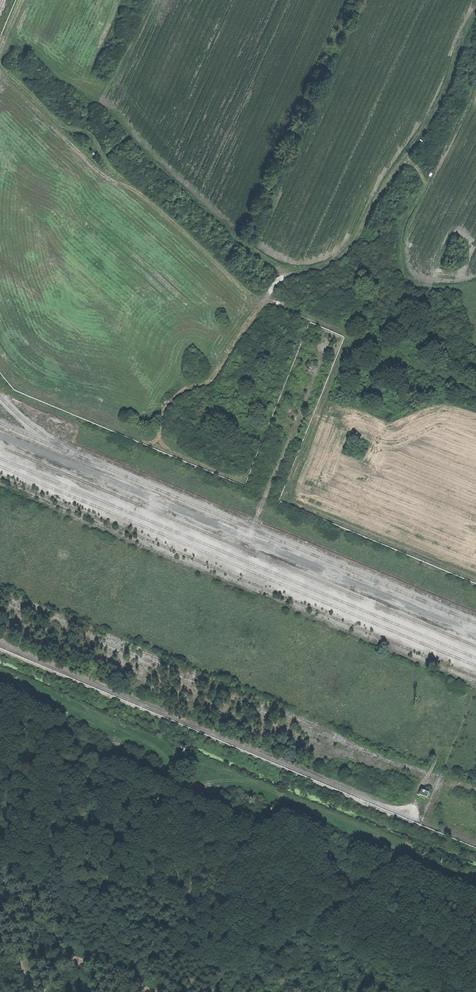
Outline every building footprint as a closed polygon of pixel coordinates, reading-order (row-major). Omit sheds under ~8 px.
[(429,797),(431,792),(422,789),(421,795),(429,797)]
